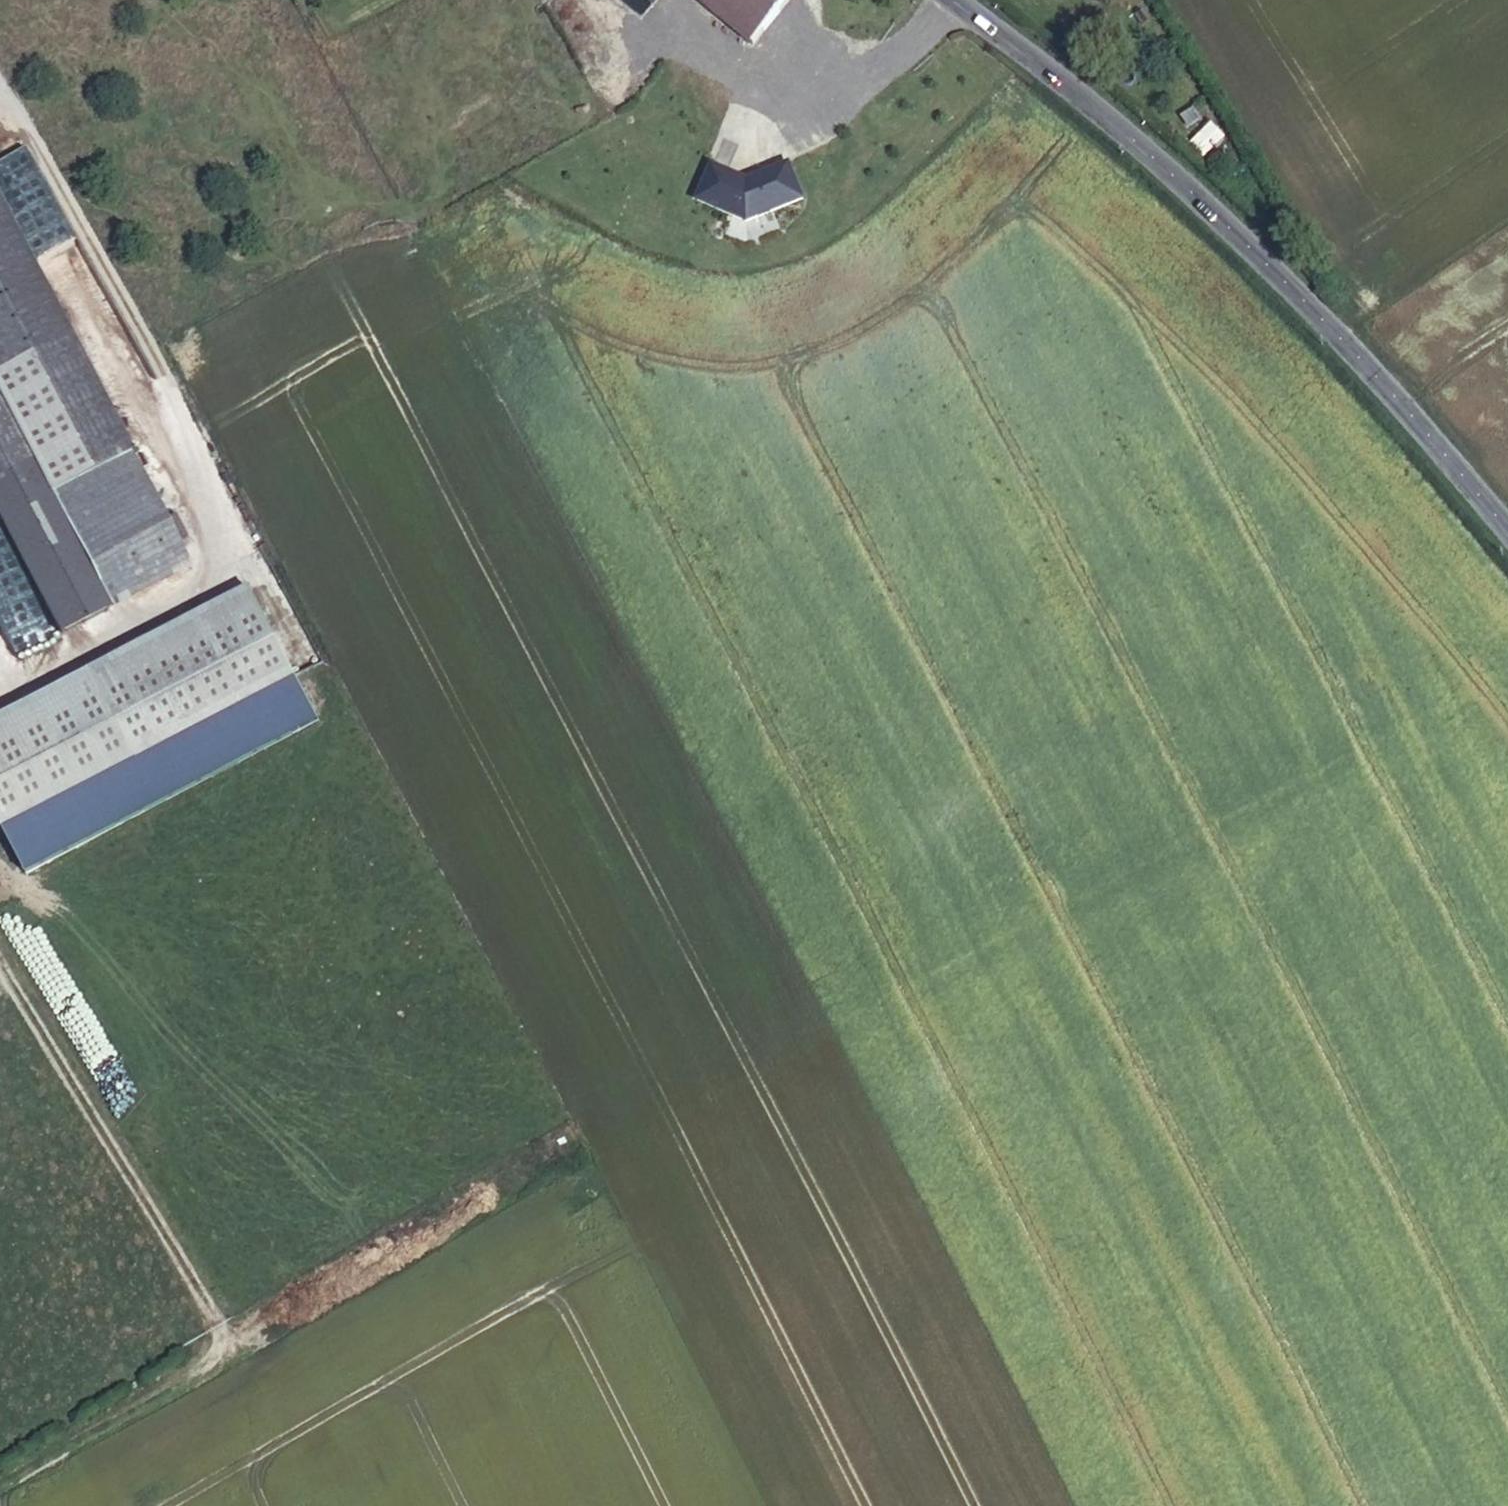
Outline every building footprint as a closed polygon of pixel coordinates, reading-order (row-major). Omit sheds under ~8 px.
[(760,42),(794,0),(708,0),(760,42)] [(1203,158),(1227,138),(1213,123),(1190,142),(1203,158)] [(0,162),(0,189),(1,192),(37,179),(27,152),(0,162)] [(729,229),(805,198),(790,160),(739,181),(729,159),(693,174),(707,208),(719,204),(729,229)] [(0,203),(0,375),(57,481),(72,509),(118,484),(144,470),(0,203)] [(0,375),(0,493),(8,507),(57,481),(0,375)] [(204,581),(144,470),(118,484),(72,509),(61,515),(121,626),(204,581)] [(114,688),(0,749),(0,793),(29,846),(312,692),(265,605),(114,688)]
